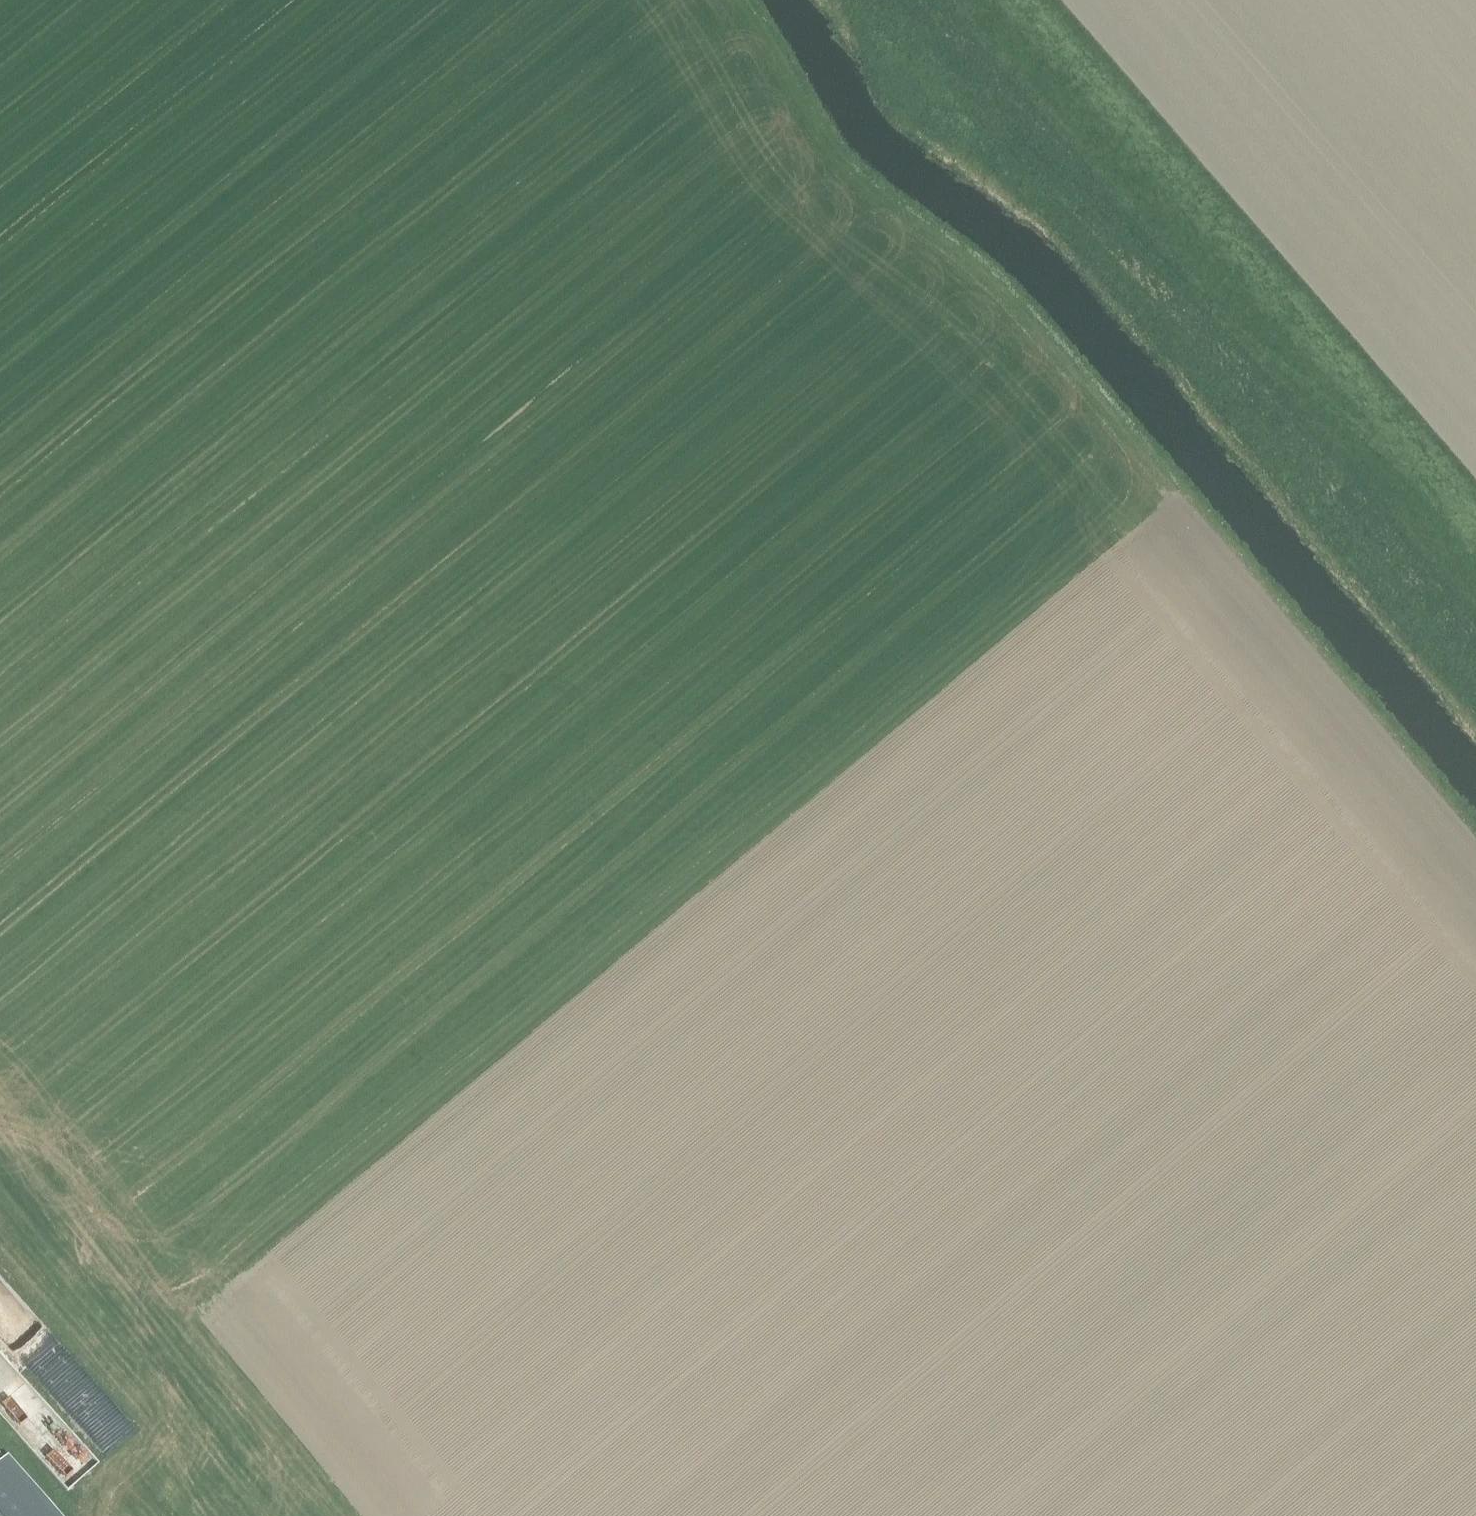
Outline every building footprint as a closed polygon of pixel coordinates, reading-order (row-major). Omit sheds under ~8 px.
[(8,1456),(0,1462),(0,1515),(59,1515),(8,1456)]
